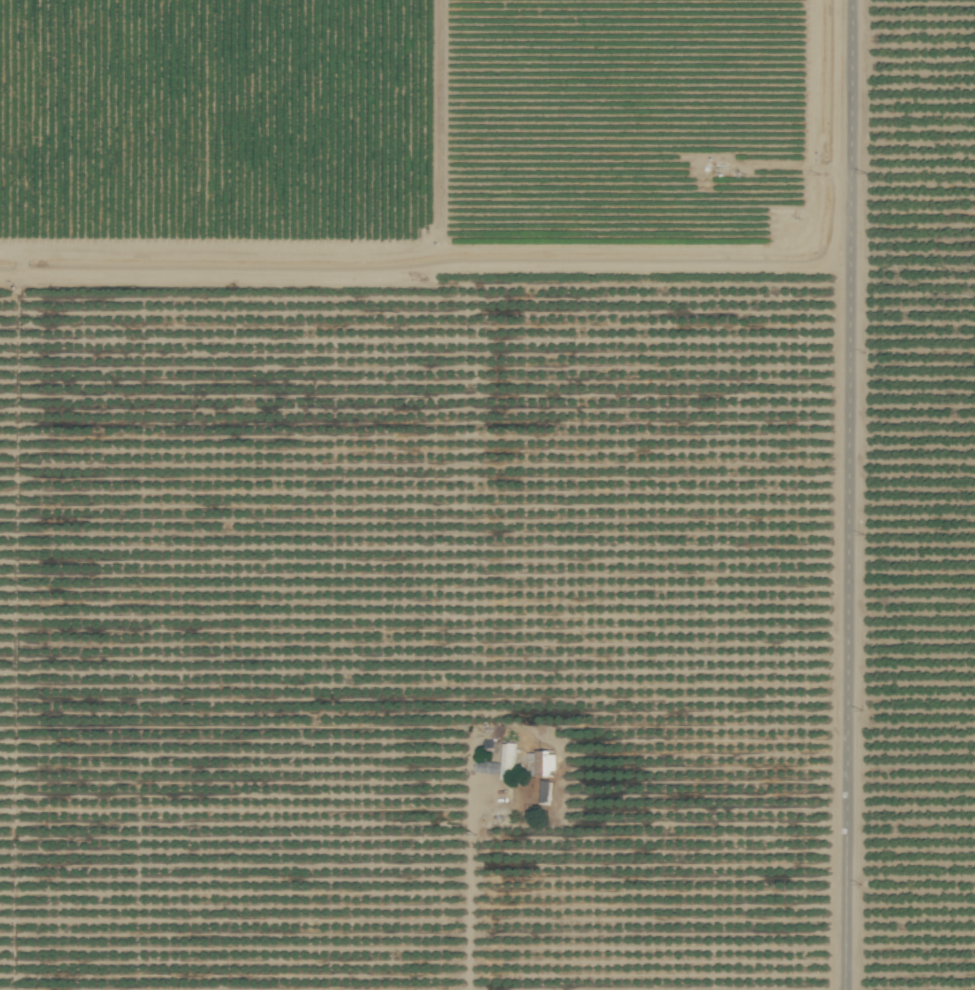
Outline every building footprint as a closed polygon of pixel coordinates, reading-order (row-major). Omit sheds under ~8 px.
[(528,749),(528,776),(559,776),(559,749),(528,749)]
